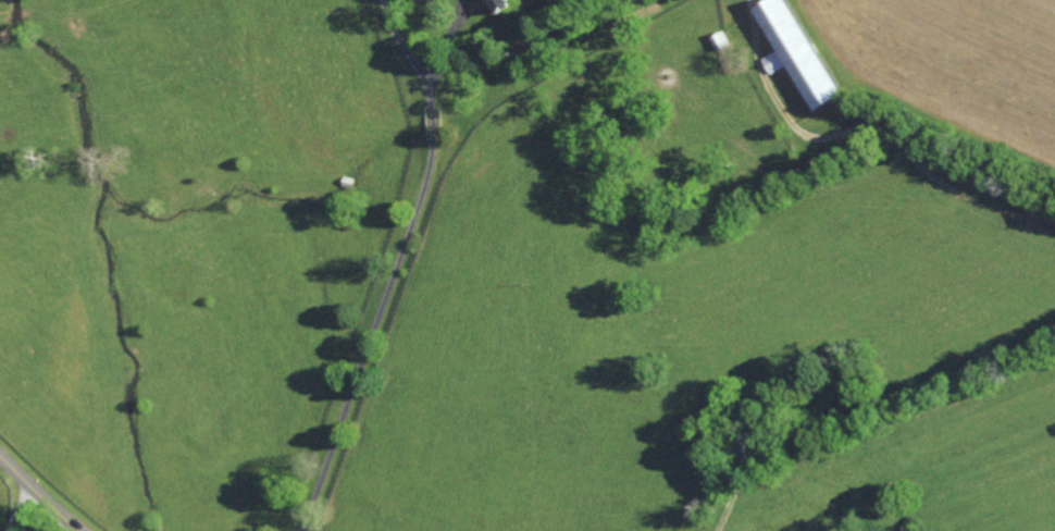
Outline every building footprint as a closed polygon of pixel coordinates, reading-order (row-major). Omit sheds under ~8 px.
[(499,14),(515,7),(512,0),(493,0),(499,14)] [(791,0),(773,0),(757,9),(780,49),(762,59),(771,74),(790,63),(817,111),(845,96),(791,0)]
